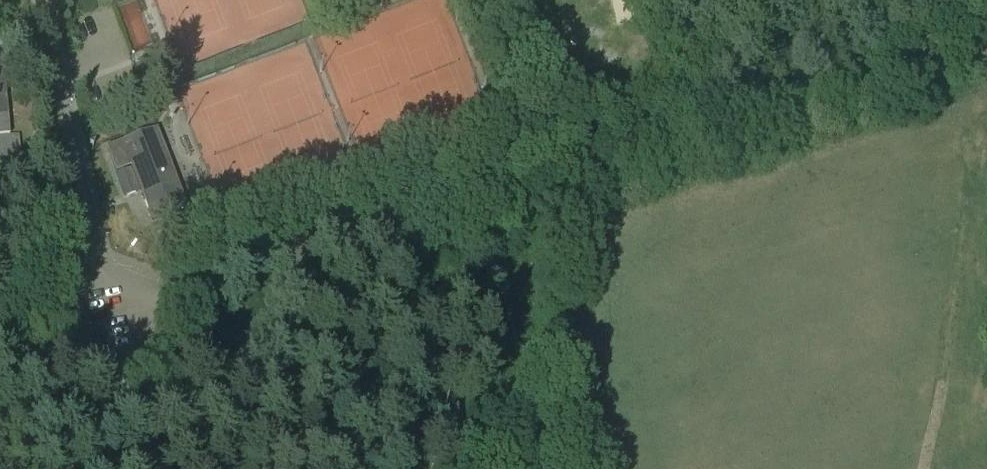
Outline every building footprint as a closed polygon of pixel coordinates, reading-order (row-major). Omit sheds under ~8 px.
[(136,0),(134,0),(120,5),(129,31),(145,25),(136,0)] [(23,183),(21,158),(20,143),(19,132),(9,133),(4,71),(5,70),(3,51),(0,52),(0,185),(23,183)] [(137,181),(153,220),(187,207),(157,129),(107,148),(116,171),(131,166),(137,181)] [(131,169),(116,175),(125,198),(140,193),(131,169)]
